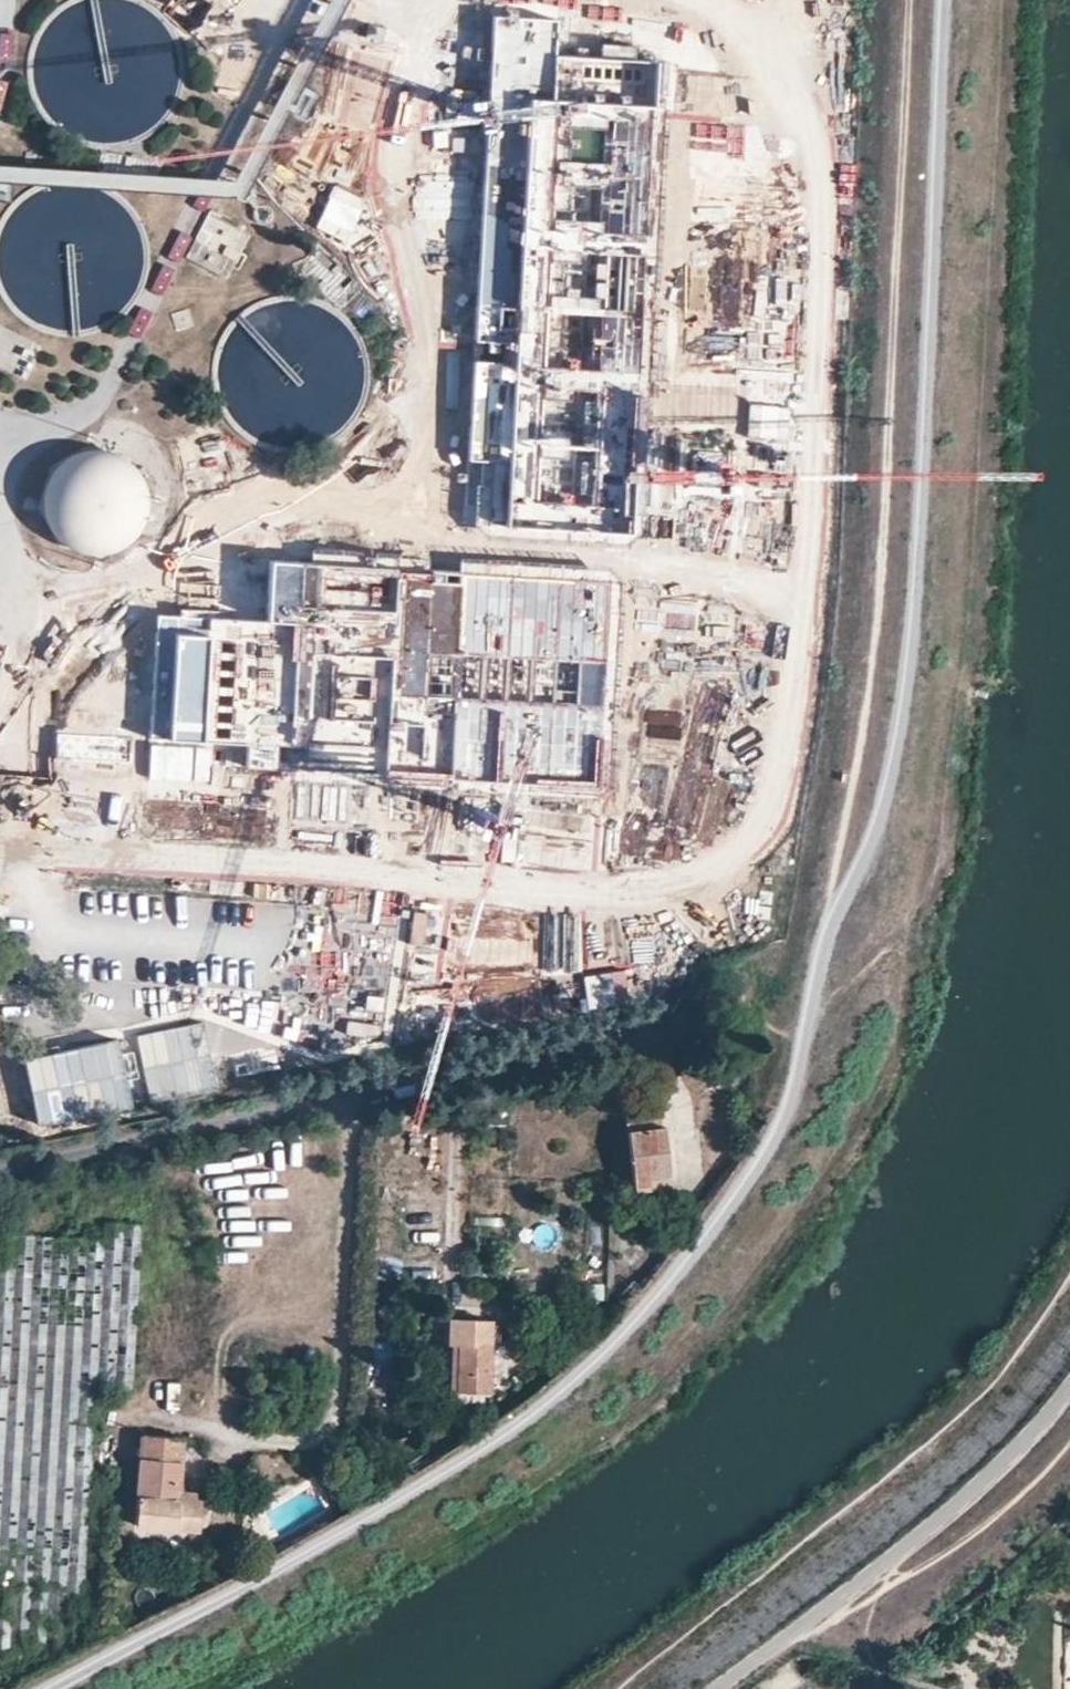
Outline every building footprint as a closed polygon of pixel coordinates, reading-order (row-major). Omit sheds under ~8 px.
[(248,232),(209,211),(186,256),(225,278),(248,232)] [(775,351),(770,364),(794,371),(798,359),(775,351)] [(527,378),(470,390),(482,445),(538,433),(527,378)] [(145,516),(148,504),(147,491),(143,479),(136,468),(127,460),(115,454),(103,451),(90,451),(78,454),(67,460),(58,469),(51,480),(47,492),(47,504),(49,517),(55,528),(63,538),(73,545),(85,550),(98,551),(110,550),(122,545),(132,537),(140,527),(145,516)] [(699,1101),(701,1150),(727,1149),(725,1100),(699,1101)] [(667,1131),(631,1136),(638,1191),(674,1187),(667,1131)] [(93,1428),(96,1388),(131,1390),(139,1223),(104,1221),(103,1238),(0,1232),(0,1670),(80,1639),(93,1438),(93,1428)] [(492,1325),(450,1323),(450,1347),(460,1347),(459,1394),(490,1395),(492,1325)] [(103,1429),(93,1428),(93,1438),(104,1438),(103,1429)] [(184,1442),(143,1440),(138,1528),(202,1532),(204,1502),(180,1501),(184,1442)]
